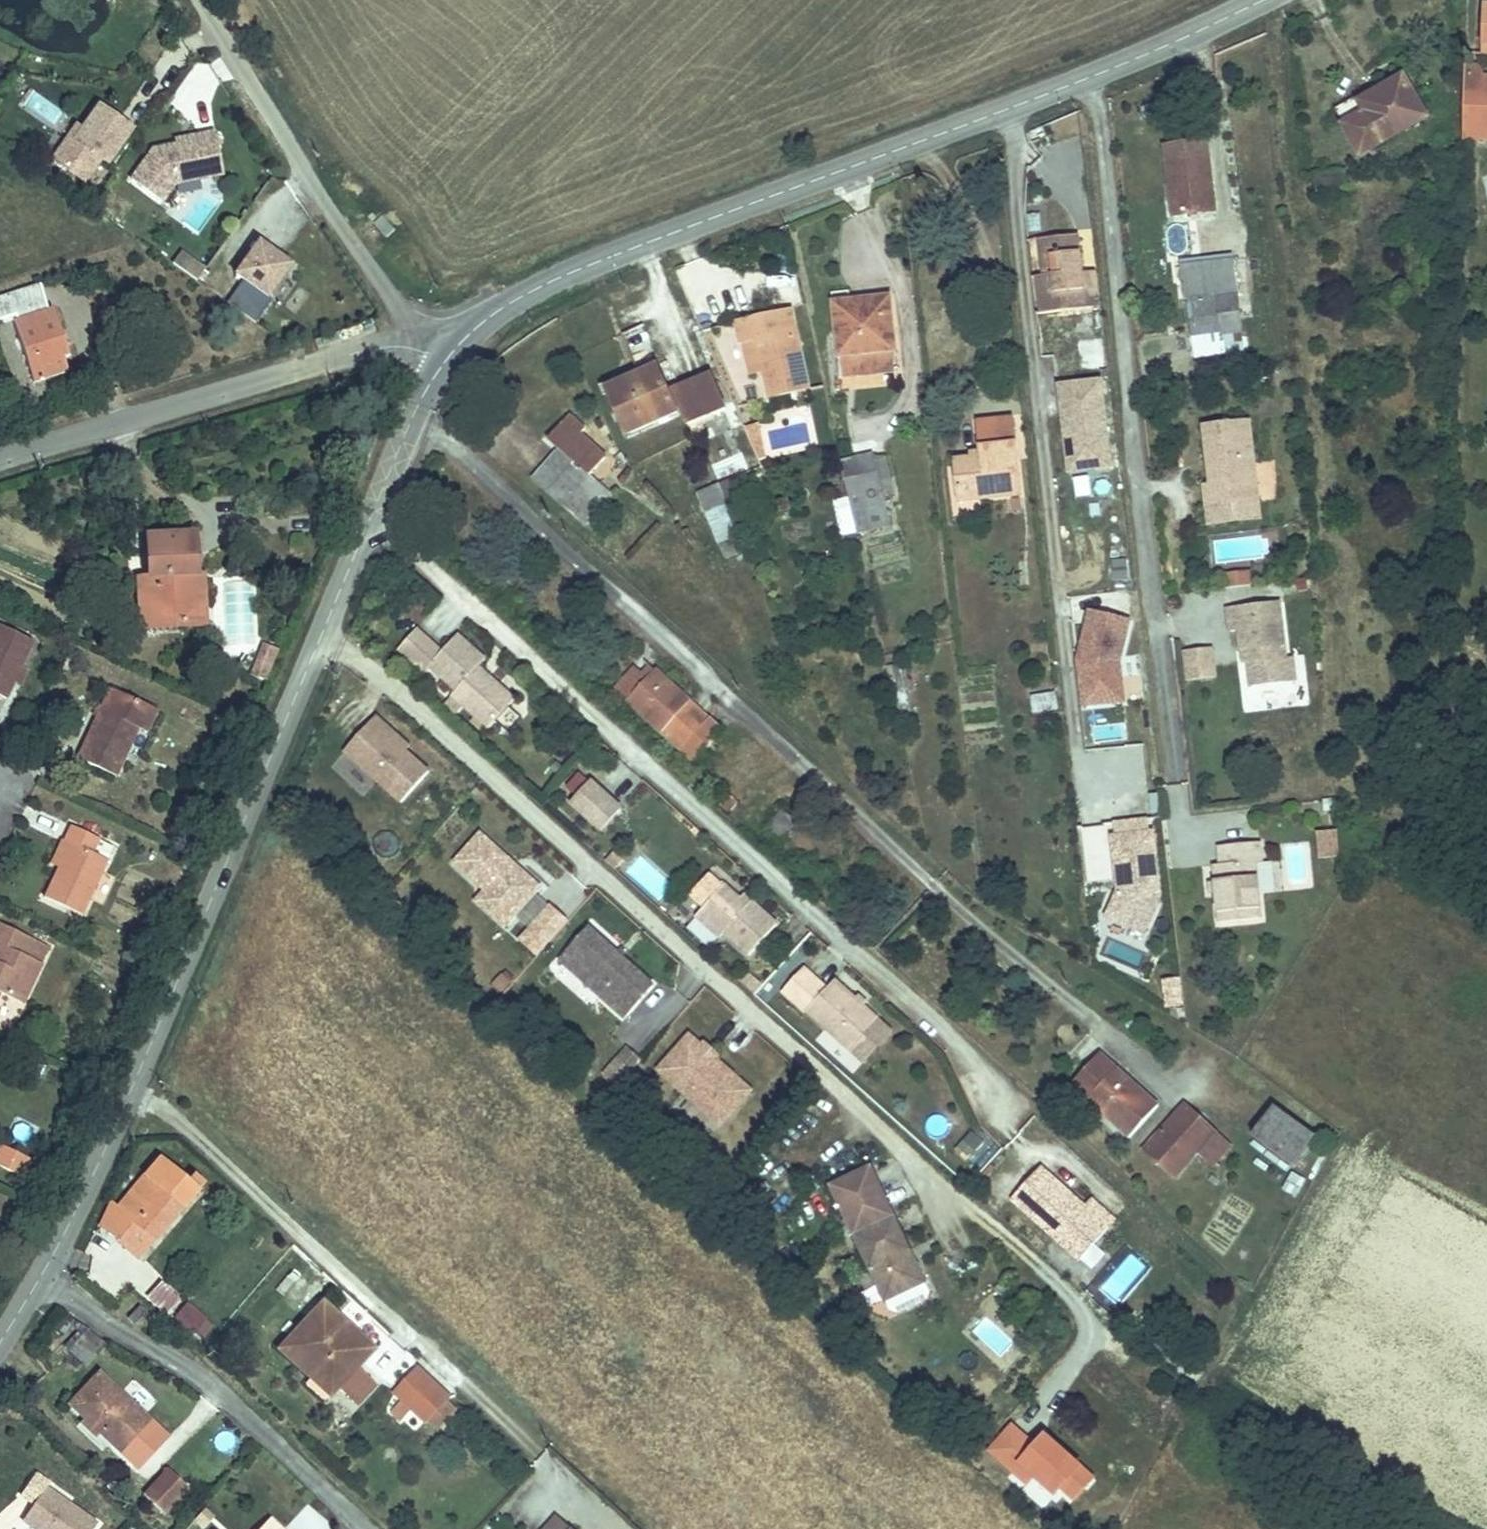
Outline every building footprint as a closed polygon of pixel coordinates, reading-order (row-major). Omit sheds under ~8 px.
[(1474,52),(1474,85),(1486,86),(1486,53),(1474,52)] [(1384,122),(1363,135),(1379,162),(1445,121),(1421,83),(1405,93),(1408,97),(1380,114),(1384,122)] [(1350,116),(1363,135),(1384,122),(1380,114),(1408,97),(1405,93),(1401,85),(1350,116)] [(1474,85),(1473,125),(1486,126),(1486,86),(1474,85)] [(53,129),(65,113),(33,91),(21,106),(53,129)] [(118,167),(142,133),(110,111),(95,134),(93,136),(87,132),(64,165),(95,186),(111,163),(118,167)] [(234,178),(226,136),(207,140),(208,145),(186,150),(164,155),(142,185),(173,207),(186,189),(234,178)] [(208,145),(207,140),(185,145),(186,150),(208,145)] [(1214,151),(1175,154),(1182,221),(1221,217),(1214,151)] [(1116,316),(1112,280),(1093,282),(1088,243),(1052,246),(1056,284),(1050,285),(1053,323),(1116,316)] [(280,303),(303,272),(270,249),(247,281),(255,287),(239,309),(268,330),(284,306),(280,303)] [(189,272),(197,262),(193,259),(185,269),(189,272)] [(217,277),(197,262),(189,272),(210,287),(217,277)] [(1247,338),(1240,265),(1184,271),(1190,343),(1247,338)] [(32,351),(44,384),(68,377),(76,376),(67,352),(72,351),(59,309),(55,310),(47,286),(0,299),(0,326),(22,319),(32,351)] [(895,289),(835,294),(841,369),(902,365),(895,289)] [(804,311),(749,324),(754,349),(772,345),(784,405),(822,397),(804,311)] [(1192,364),(1248,357),(1247,338),(1190,343),(1192,364)] [(1099,341),(1077,343),(1079,371),(1102,369),(1099,341)] [(617,393),(666,374),(664,369),(611,391),(612,395),(617,393)] [(684,420),(666,374),(617,393),(635,439),(684,420)] [(1102,378),(1059,384),(1069,473),(1113,469),(1102,378)] [(733,418),(720,385),(680,400),(694,433),(733,418)] [(980,445),(955,447),(961,490),(1031,485),(1022,408),(976,412),(980,445)] [(624,499),(601,480),(618,460),(591,438),(596,432),(580,419),(559,444),(570,453),(545,483),(600,528),(624,499)] [(1257,425),(1213,431),(1219,491),(1213,491),(1216,516),(1266,509),(1257,425)] [(852,454),(867,525),(902,517),(886,445),(852,454)] [(726,451),(713,456),(718,468),(727,489),(739,485),(726,451)] [(727,489),(718,468),(709,472),(718,492),(727,489)] [(1268,524),(1266,509),(1216,516),(1218,531),(1268,524)] [(160,540),(161,578),(161,632),(202,632),(202,578),(202,540),(160,540)] [(161,632),(161,578),(150,578),(150,632),(161,632)] [(218,578),(202,578),(202,632),(218,631),(218,578)] [(1259,594),(1257,580),(1232,583),(1234,597),(1259,594)] [(1133,620),(1090,610),(1079,660),(1086,707),(1127,703),(1122,663),(1133,620)] [(1289,611),(1234,617),(1237,639),(1242,643),(1245,671),(1252,670),(1254,682),(1255,697),(1299,692),(1289,611)] [(0,639),(0,701),(11,706),(38,650),(3,634),(0,639)] [(478,672),(449,646),(435,662),(407,638),(391,657),(416,677),(421,671),(451,697),(445,704),(484,737),(514,703),(508,698),(503,703),(473,677),(478,672)] [(454,642),(449,646),(478,672),(483,666),(454,642)] [(252,672),(267,676),(274,652),(259,648),(252,672)] [(1222,687),(1219,658),(1190,662),(1193,691),(1222,687)] [(638,668),(617,691),(698,762),(728,728),(661,667),(650,680),(638,668)] [(1254,682),(1252,670),(1245,671),(1246,683),(1254,682)] [(1056,693),(1029,696),(1031,715),(1058,712),(1056,693)] [(121,787),(140,748),(132,744),(138,733),(146,736),(154,739),(165,716),(117,695),(83,769),(121,787)] [(406,757),(389,741),(393,737),(378,724),(347,759),(404,810),(431,779),(406,757)] [(132,744),(140,748),(146,736),(138,733),(132,744)] [(410,753),(393,737),(389,741),(406,757),(410,753)] [(593,785),(573,807),(602,834),(623,812),(593,785)] [(781,846),(796,821),(778,809),(762,834),(781,846)] [(1314,858),(1338,857),(1337,831),(1313,832),(1314,858)] [(1166,897),(1160,833),(1120,837),(1125,884),(1129,884),(1129,890),(1125,890),(1113,916),(1150,933),(1166,897)] [(77,854),(66,875),(52,905),(90,922),(116,868),(101,861),(107,848),(77,834),(70,850),(77,854)] [(542,894),(519,874),(517,877),(511,872),(514,869),(483,841),(457,869),(488,897),(517,923),(519,920),(539,898),(542,894)] [(60,873),(66,875),(77,854),(70,850),(60,873)] [(1276,925),(1271,870),(1277,869),(1275,850),(1234,855),(1235,873),(1229,874),(1231,890),(1232,901),(1235,930),(1276,925)] [(638,856),(624,874),(658,900),(672,882),(638,856)] [(725,883),(719,889),(768,933),(777,922),(754,902),(751,906),(725,883)] [(768,933),(719,889),(697,915),(722,937),(728,931),(750,951),(768,933)] [(517,923),(488,897),(478,908),(507,934),(517,923)] [(539,898),(519,920),(529,929),(520,941),(536,955),(566,922),(539,898)] [(8,1000),(31,1010),(48,971),(34,965),(43,946),(3,928),(0,933),(0,949),(3,950),(0,958),(0,1017),(8,1000)] [(656,992),(591,933),(562,965),(628,1024),(656,992)] [(804,978),(792,992),(856,1051),(881,1023),(839,985),(826,999),(804,978)] [(1161,978),(1162,1014),(1181,1013),(1181,978),(1161,978)] [(742,986),(757,999),(762,993),(748,980),(742,986)] [(890,1032),(881,1023),(856,1051),(866,1060),(890,1032)] [(704,1052),(691,1041),(660,1075),(710,1121),(721,1108),(732,1119),(753,1096),(717,1064),(709,1064),(705,1060),(704,1052)] [(721,1059),(708,1048),(704,1052),(705,1060),(709,1064),(717,1064),(721,1059)] [(631,1053),(606,1080),(619,1091),(643,1064),(631,1053)] [(1068,1095),(1081,1107),(1112,1075),(1099,1062),(1068,1095)] [(1112,1075),(1081,1107),(1124,1150),(1154,1118),(1112,1075)] [(721,1108),(710,1121),(721,1131),(732,1119),(721,1108)] [(1290,1177),(1315,1149),(1277,1115),(1252,1143),(1290,1177)] [(1180,1117),(1137,1163),(1164,1191),(1207,1147),(1180,1117)] [(981,1129),(956,1148),(970,1166),(995,1148),(981,1129)] [(11,1153),(3,1171),(29,1182),(37,1164),(11,1153)] [(114,1203),(103,1230),(107,1233),(105,1238),(122,1253),(140,1230),(159,1247),(209,1189),(201,1182),(196,1189),(165,1163),(126,1213),(114,1203)] [(1075,1265),(1103,1233),(1076,1207),(1038,1171),(1019,1193),(1030,1204),(1022,1214),(1075,1265)] [(928,1304),(912,1269),(908,1271),(905,1264),(909,1262),(869,1173),(829,1191),(885,1312),(890,1322),(897,1324),(926,1311),(928,1304)] [(1030,1204),(1019,1193),(1010,1203),(1022,1214),(1030,1204)] [(1082,1200),(1076,1207),(1103,1233),(1109,1225),(1082,1200)] [(1119,1300),(1143,1265),(1128,1255),(1104,1290),(1119,1300)] [(136,1328),(147,1316),(140,1310),(129,1322),(136,1328)] [(369,1361),(320,1315),(277,1360),(308,1389),(303,1395),(321,1412),(369,1361)] [(90,1338),(74,1359),(89,1371),(104,1350),(90,1338)] [(410,1383),(396,1398),(407,1407),(430,1427),(444,1412),(410,1383)] [(94,1389),(67,1418),(125,1471),(152,1443),(94,1389)] [(407,1407),(396,1398),(384,1412),(395,1421),(407,1407)] [(183,1477),(157,1505),(174,1521),(201,1495),(183,1477)] [(19,1528),(91,1528),(97,1518),(39,1489),(19,1528)] [(558,1520),(549,1528),(568,1528),(558,1520)]
